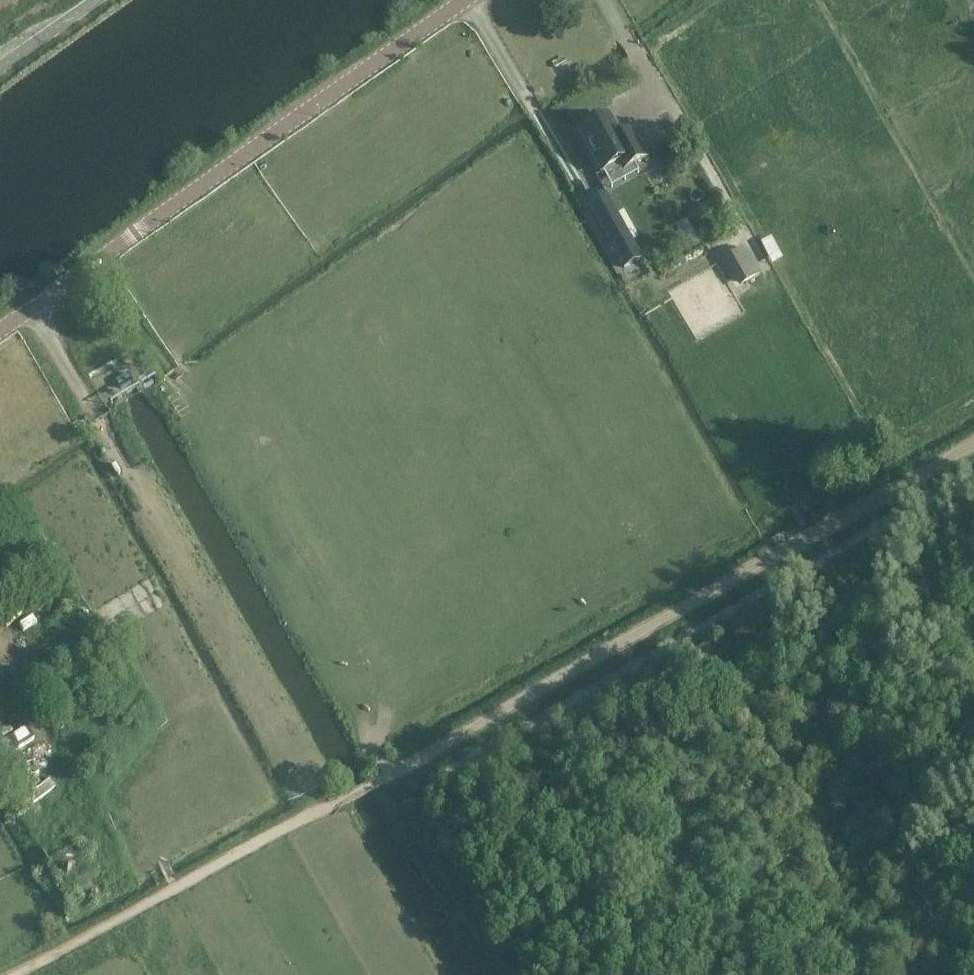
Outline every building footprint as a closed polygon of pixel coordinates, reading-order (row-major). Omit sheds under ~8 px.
[(579,131),(602,173),(604,172),(619,163),(623,171),(635,165),(648,157),(633,129),(621,136),(610,115),(595,123),(593,120),(582,126),(583,129),(579,131)] [(605,189),(586,199),(617,255),(635,245),(605,189)] [(746,284),(761,274),(745,247),(730,255),(746,284)] [(37,800),(64,781),(58,772),(31,791),(37,800)] [(85,827),(63,840),(43,850),(65,890),(107,866),(85,827)]
